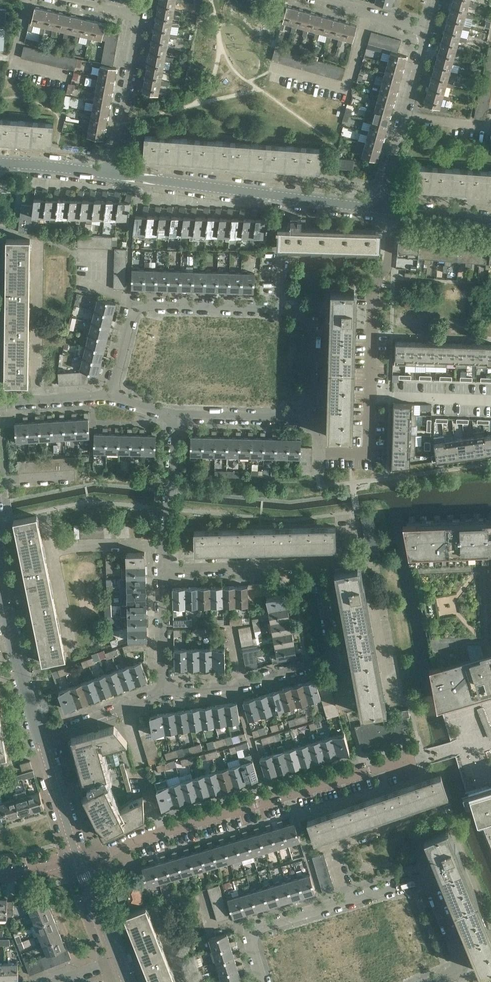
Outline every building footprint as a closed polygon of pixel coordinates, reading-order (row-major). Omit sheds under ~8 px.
[(158,8),(174,11),(173,14),(182,15),(182,11),(174,9),(175,2),(176,0),(159,0),(158,8)] [(458,0),(453,0),(450,10),(466,15),(465,17),(473,18),(474,15),(467,12),(468,5),(469,3),(458,0)] [(294,25),(298,9),(287,6),(283,21),(281,21),(278,28),(283,30),(285,22),(293,24),(294,25)] [(29,22),(27,30),(32,31),(34,23),(41,25),(43,25),(47,10),(35,7),(31,23),(29,22)] [(174,11),(158,8),(156,20),(172,23),(171,26),(179,27),(180,23),(172,21),(173,14),(174,11)] [(310,12),(298,9),(294,25),(293,24),(291,32),(294,33),(297,25),(304,27),(306,28),(310,12)] [(43,25),(41,25),(40,33),(43,34),(45,26),(53,28),(55,28),(59,12),(47,10),(43,25)] [(466,15),(450,10),(447,22),(463,27),(462,28),(470,30),(471,26),(463,24),(465,17),(466,15)] [(55,28),(53,28),(52,36),(55,36),(57,29),(64,31),(66,31),(70,15),(59,12),(55,28)] [(306,28),(304,27),(303,35),(306,36),(308,29),(316,31),(318,31),(322,16),(310,12),(306,28)] [(82,18),(70,15),(66,31),(64,31),(63,38),(67,39),(69,31),(76,33),(78,34),(82,18)] [(318,31),(316,31),(314,38),(318,39),(320,32),(327,34),(329,34),(333,19),(322,16),(318,31)] [(94,21),(82,18),(78,34),(76,33),(75,41),(79,42),(81,34),(88,36),(90,36),(94,21)] [(329,34),(327,34),(326,41),(329,42),(332,35),(339,37),(341,38),(345,22),(333,19),(329,34)] [(156,20),(154,32),(169,35),(169,38),(177,39),(178,35),(170,33),(171,26),(172,23),(156,20)] [(90,36),(88,36),(87,44),(90,45),(92,37),(102,39),(103,33),(105,28),(106,23),(94,21),(90,36)] [(341,38),(339,37),(337,45),(341,46),(343,38),(352,41),(357,25),(345,22),(341,38)] [(447,22),(444,33),(459,37),(459,40),(466,41),(467,38),(460,36),(462,28),(463,27),(447,22)] [(105,28),(103,33),(118,36),(119,30),(105,28)] [(372,31),(368,43),(374,44),(377,33),(372,31)] [(154,32),(151,44),(167,47),(167,49),(175,50),(176,46),(168,44),(169,38),(169,35),(154,32)] [(103,33),(102,39),(105,40),(117,42),(118,36),(103,33)] [(377,33),(374,44),(380,46),(383,34),(377,33)] [(459,37),(444,33),(440,45),(456,49),(456,51),(463,53),(464,50),(457,47),(459,40),(459,37)] [(380,46),(384,47),(386,48),(389,36),(383,34),(380,46)] [(386,48),(391,49),(392,49),(395,37),(389,36),(386,48)] [(392,49),(391,49),(391,51),(397,52),(401,39),(395,37),(392,49)] [(105,40),(104,46),(116,48),(117,42),(105,40)] [(167,47),(151,44),(149,56),(165,59),(165,61),(173,62),(173,58),(166,57),(167,49),(167,47)] [(456,49),(440,45),(437,57),(453,61),(452,63),(460,65),(461,61),(454,59),(456,51),(456,49)] [(30,47),(24,46),(21,57),(27,59),(30,47)] [(104,46),(103,52),(115,54),(116,48),(104,46)] [(30,47),(27,59),(33,60),(36,49),(30,47)] [(391,49),(386,48),(384,47),(382,51),(390,54),(388,61),(387,63),(403,67),(407,55),(397,52),(391,51),(391,49)] [(272,60),(273,60),(278,61),(281,50),(275,48),(272,60)] [(36,49),(33,60),(39,61),(42,50),(36,49)] [(42,50),(39,61),(45,63),(48,51),(42,50)] [(281,50),(278,61),(283,63),(287,52),(281,50)] [(48,51),(45,63),(51,64),(54,53),(48,51)] [(103,52),(102,58),(114,60),(115,54),(103,52)] [(287,52),(283,63),(289,65),(292,53),(287,52)] [(54,53),(51,64),(57,66),(60,54),(54,53)] [(292,53),(289,65),(295,66),(298,55),(292,53)] [(60,54),(57,66),(63,67),(66,56),(60,54)] [(298,55),(295,66),(301,68),(304,57),(298,55)] [(66,56),(63,67),(69,68),(72,57),(66,56)] [(165,59),(149,56),(147,68),(163,71),(162,73),(171,74),(171,70),(163,68),(165,61),(165,59)] [(72,57),(69,68),(74,70),(75,66),(77,58),(72,57)] [(304,57),(301,68),(307,69),(310,58),(304,57)] [(437,57),(434,68),(450,72),(449,74),(457,76),(458,73),(460,65),(452,63),(453,61),(437,57)] [(102,58),(101,62),(101,64),(113,66),(114,60),(102,58)] [(310,58),(307,69),(313,71),(316,60),(310,58)] [(387,65),(385,73),(384,74),(400,78),(403,67),(387,63),(388,61),(380,59),(379,63),(387,65)] [(316,60),(313,71),(319,73),(322,61),(316,60)] [(101,64),(101,62),(94,61),(93,66),(100,67),(99,75),(99,76),(115,79),(117,67),(113,66),(101,64)] [(322,61),(319,73),(325,74),(328,63),(322,61)] [(328,63),(325,74),(330,76),(334,65),(328,63)] [(334,65),(330,76),(336,78),(340,66),(334,65)] [(340,66),(336,78),(342,79),(345,68),(340,66)] [(147,68),(145,80),(161,83),(160,84),(168,85),(169,82),(161,80),(162,73),(163,71),(147,68)] [(450,72),(434,68),(431,80),(446,84),(446,86),(453,88),(455,84),(447,82),(449,74),(450,72)] [(384,77),(382,84),(381,85),(397,90),(400,78),(384,74),(385,73),(377,71),(376,74),(384,77)] [(99,76),(99,75),(91,74),(90,77),(98,79),(97,86),(96,88),(112,91),(115,79),(99,76)] [(145,80),(143,91),(143,92),(158,95),(158,96),(166,98),(167,93),(159,92),(160,84),(161,83),(145,80)] [(446,84),(431,80),(427,91),(443,96),(443,98),(450,99),(451,96),(444,94),(446,86),(446,84)] [(480,88),(490,90),(490,84),(481,82),(480,88)] [(76,85),(69,83),(67,91),(74,92),(76,85)] [(380,88),(378,96),(378,97),(394,102),(397,90),(381,85),(382,84),(374,83),(373,86),(380,88)] [(96,88),(97,86),(89,86),(88,89),(96,91),(94,98),(94,100),(110,103),(112,91),(96,88)] [(479,94),(490,96),(490,95),(490,90),(480,88),(479,94)] [(443,96),(427,91),(424,103),(440,108),(439,109),(447,111),(448,107),(440,105),(443,98),(443,96)] [(377,100),(375,107),(375,109),(390,113),(394,102),(378,97),(378,96),(371,94),(370,97),(377,100)] [(479,94),(478,100),(490,102),(490,96),(479,94)] [(94,100),(94,98),(87,97),(86,101),(94,103),(92,110),(92,112),(108,114),(110,103),(94,100)] [(478,100),(476,105),(488,108),(490,102),(478,100)] [(476,105),(475,111),(487,114),(488,108),(476,105)] [(367,106),(364,117),(372,119),(371,120),(387,125),(390,113),(375,109),(375,107),(367,106)] [(92,112),(92,110),(84,109),(84,112),(91,114),(90,122),(90,123),(106,126),(108,114),(92,112)] [(475,111),(474,117),(486,120),(487,114),(475,111)] [(371,123),(369,130),(368,132),(384,136),(387,125),(371,120),(372,119),(364,117),(363,121),(371,123)] [(10,142),(12,119),(0,119),(0,141),(10,142)] [(12,119),(10,142),(24,143),(24,144),(31,144),(31,143),(52,145),(53,123),(12,119)] [(90,123),(90,122),(82,121),(82,124),(89,126),(87,135),(96,137),(104,138),(106,126),(90,123)] [(367,134),(365,142),(365,143),(381,148),(384,136),(368,132),(369,130),(361,129),(360,132),(367,134)] [(174,137),(145,135),(143,157),(151,158),(151,159),(158,160),(158,159),(172,160),(174,137)] [(174,137),(172,160),(186,161),(186,162),(193,162),(193,161),(208,162),(209,140),(174,137)] [(209,140),(208,162),(222,163),(222,164),(229,165),(229,164),(243,165),(245,143),(209,140)] [(365,143),(365,142),(358,141),(357,144),(364,146),(362,155),(377,160),(381,148),(365,143)] [(245,143),(243,165),(258,166),(258,167),(265,168),(265,166),(279,167),(280,145),(245,143)] [(280,145),(279,167),(293,168),(293,170),(300,170),(300,169),(320,170),(322,148),(280,145)] [(354,159),(336,157),(336,167),(353,168),(354,159)] [(417,165),(416,188),(423,188),(423,189),(430,190),(430,189),(444,190),(446,167),(417,165)] [(446,167),(444,190),(458,191),(458,192),(465,192),(465,191),(480,192),(481,170),(446,167)] [(480,192),(490,193),(490,171),(481,170),(480,192)] [(96,190),(91,190),(91,195),(88,200),(83,199),(83,201),(80,218),(81,218),(81,217),(87,217),(86,222),(92,223),(93,218),(92,218),(95,200),(96,190)] [(133,191),(128,191),(127,196),(125,201),(119,200),(119,201),(117,219),(117,218),(125,219),(125,223),(128,224),(129,219),(133,191)] [(33,205),(32,215),(44,217),(44,216),(46,199),(34,198),(33,205)] [(46,199),(44,216),(56,217),(59,200),(47,198),(46,199)] [(59,199),(59,200),(56,217),(57,217),(57,216),(65,217),(64,222),(68,222),(68,218),(68,217),(71,200),(59,199)] [(71,199),(71,200),(68,217),(68,218),(69,218),(69,216),(77,217),(76,222),(80,223),(81,218),(80,218),(83,201),(71,199)] [(107,201),(95,200),(92,218),(93,218),(93,217),(101,218),(101,223),(104,223),(105,219),(107,201)] [(107,200),(107,201),(105,219),(105,218),(113,219),(113,223),(116,224),(117,219),(119,201),(107,200)] [(18,231),(30,233),(32,215),(33,205),(22,203),(18,231)] [(277,246),(380,250),(381,231),(374,231),(374,227),(364,227),(364,231),(351,231),(351,227),(341,226),(341,230),(305,229),(306,221),(306,217),(302,217),(298,217),(298,215),(291,214),(290,228),(276,228),(276,230),(277,231),(277,246)] [(148,216),(136,215),(133,232),(140,233),(140,238),(145,238),(145,234),(146,234),(148,215),(148,216)] [(160,217),(148,215),(146,234),(146,233),(152,233),(151,238),(157,239),(158,234),(160,215),(160,217)] [(172,217),(160,215),(158,234),(158,233),(166,234),(166,239),(169,239),(170,235),(172,216),(172,217)] [(184,217),(172,216),(170,235),(170,233),(178,235),(178,239),(181,239),(182,235),(182,234),(184,217)] [(196,218),(184,216),(184,217),(182,234),(182,235),(182,234),(190,235),(190,239),(193,240),(194,235),(196,218)] [(205,240),(206,236),(208,218),(196,216),(196,218),(194,235),(193,238),(205,240)] [(208,217),(208,218),(206,236),(206,234),(215,235),(214,240),(217,240),(218,236),(220,218),(208,217)] [(232,218),(220,217),(220,218),(218,236),(218,235),(227,236),(226,240),(229,241),(230,236),(232,218)] [(244,219),(232,218),(230,236),(230,235),(239,236),(238,241),(241,241),(242,236),(243,227),(244,219)] [(244,219),(243,227),(242,236),(242,235),(251,236),(250,241),(253,241),(254,237),(256,219),(244,218),(244,219)] [(257,218),(256,219),(254,237),(255,235),(263,237),(262,241),(265,242),(266,237),(269,220),(257,218)] [(398,250),(397,255),(418,257),(420,239),(401,237),(400,239),(398,239),(398,250)] [(7,239),(6,275),(30,275),(30,239),(7,239)] [(420,239),(418,257),(425,257),(424,263),(428,263),(429,239),(420,239)] [(429,239),(428,263),(431,264),(431,258),(438,258),(440,240),(429,239)] [(440,240),(438,258),(445,259),(445,265),(448,265),(450,241),(440,240)] [(450,241),(448,265),(451,265),(452,259),(459,260),(460,242),(450,241)] [(460,242),(459,260),(466,260),(465,267),(469,267),(471,243),(460,242)] [(471,243),(469,267),(472,267),(472,261),(479,262),(481,244),(471,243)] [(481,244),(479,262),(486,262),(486,268),(489,269),(490,262),(489,262),(490,244),(481,244)] [(145,267),(144,292),(145,292),(145,288),(152,288),(151,292),(157,292),(157,268),(157,267),(157,269),(150,269),(150,262),(145,261),(145,267)] [(132,267),(132,288),(139,288),(139,292),(144,292),(145,267),(144,269),(138,269),(138,267),(132,267)] [(162,268),(157,268),(157,292),(157,288),(164,288),(164,292),(169,292),(169,268),(169,270),(162,270),(162,268)] [(169,268),(169,292),(169,289),(176,289),(176,293),(181,293),(181,268),(181,270),(174,270),(174,268),(169,268)] [(193,293),(193,268),(193,270),(186,270),(186,268),(181,268),(181,293),(181,289),(188,289),(188,293),(193,293)] [(193,293),(193,289),(200,290),(200,293),(205,294),(206,269),(205,269),(205,271),(198,271),(198,269),(193,268),(193,293)] [(211,269),(206,269),(205,294),(205,290),(212,290),(212,294),(217,294),(218,269),(217,271),(211,271),(211,269)] [(223,269),(218,269),(217,294),(218,294),(218,290),(225,290),(225,294),(229,294),(230,269),(230,272),(223,271),(223,269)] [(235,270),(230,269),(229,294),(230,294),(230,290),(237,290),(237,294),(242,295),(242,270),(242,272),(235,272),(235,270)] [(247,270),(242,270),(242,295),(242,291),(249,291),(249,295),(254,295),(255,272),(247,272),(247,270)] [(6,275),(6,311),(29,312),(30,275),(6,275)] [(326,435),(327,436),(350,436),(353,324),(356,324),(356,308),(354,308),(354,290),(331,289),(331,290),(334,290),(333,307),(330,307),(329,323),(330,323),(333,323),(329,435),(326,435)] [(94,305),(93,310),(117,315),(113,314),(115,307),(119,308),(120,303),(98,298),(96,305),(94,305)] [(91,316),(90,321),(114,327),(110,326),(112,319),(116,320),(117,315),(93,310),(95,310),(93,317),(91,316)] [(6,311),(5,347),(29,347),(29,312),(6,311)] [(88,328),(87,333),(107,338),(109,331),(113,332),(114,327),(90,321),(90,322),(92,322),(90,329),(88,328)] [(85,340),(84,345),(108,351),(104,350),(106,343),(110,344),(111,339),(107,338),(87,333),(89,334),(87,341),(85,340)] [(395,341),(395,364),(405,365),(406,342),(395,341)] [(405,365),(405,371),(415,371),(416,365),(416,342),(406,342),(405,365)] [(416,342),(416,365),(426,365),(427,342),(416,342)] [(427,342),(426,365),(436,366),(437,343),(427,342)] [(446,366),(447,343),(437,343),(436,366),(446,366)] [(456,366),(457,343),(447,343),(446,366),(447,366),(447,361),(456,362),(456,366)] [(467,367),(467,344),(457,343),(456,366),(467,367)] [(477,367),(477,344),(467,344),(467,367),(467,364),(476,365),(476,367),(477,367)] [(487,367),(488,344),(477,344),(477,367),(487,367)] [(82,352),(81,357),(105,363),(105,362),(101,361),(103,355),(107,355),(108,351),(84,345),(86,346),(84,353),(82,352)] [(29,347),(5,347),(5,384),(28,384),(29,347)] [(78,369),(80,370),(90,372),(98,374),(100,367),(104,368),(105,363),(81,357),(83,358),(81,364),(79,364),(78,369)] [(80,370),(79,372),(81,371),(82,383),(88,383),(90,372),(80,370)] [(414,414),(414,404),(394,403),(393,403),(393,414),(416,415),(416,414),(414,414)] [(84,418),(77,419),(76,419),(77,437),(89,437),(89,438),(90,438),(88,418),(89,418),(88,412),(84,412),(84,418)] [(64,413),(59,414),(60,420),(52,420),(51,420),(53,439),(65,438),(64,420),(65,420),(64,413)] [(76,413),(71,413),(72,419),(65,420),(64,420),(65,438),(77,437),(76,419),(77,419),(76,413)] [(52,414),(47,415),(48,421),(40,421),(39,421),(40,440),(53,439),(51,420),(52,420),(52,414)] [(416,425),(416,415),(393,414),(393,424),(416,425)] [(40,415),(35,415),(36,422),(28,422),(27,422),(28,441),(40,440),(39,421),(40,421),(40,415)] [(28,416),(23,416),(24,422),(15,423),(16,442),(28,441),(27,422),(28,422),(28,416)] [(411,434),(411,425),(416,425),(393,424),(392,434),(416,435),(416,434),(411,434)] [(94,433),(94,454),(94,453),(94,452),(106,452),(107,433),(108,434),(108,427),(103,427),(103,433),(94,433)] [(107,433),(106,452),(118,452),(119,434),(120,434),(120,428),(115,428),(115,434),(108,434),(107,433)] [(119,434),(118,452),(131,453),(131,434),(132,434),(132,428),(128,428),(127,434),(120,434),(119,434)] [(144,428),(140,428),(140,434),(132,434),(131,434),(131,453),(143,453),(143,434),(144,434),(144,428)] [(157,429),(152,429),(152,435),(144,434),(143,434),(143,453),(156,453),(156,435),(157,435),(157,429)] [(199,436),(191,436),(190,454),(203,455),(203,436),(204,436),(204,430),(200,430),(199,436)] [(203,436),(203,455),(215,455),(215,436),(217,436),(217,430),(212,430),(212,436),(204,436),(203,436)] [(215,436),(215,455),(227,455),(228,437),(229,437),(229,431),(224,431),(224,437),(217,436),(215,436)] [(228,437),(227,455),(239,456),(240,437),(241,437),(241,431),(236,431),(236,437),(229,437),(228,437)] [(241,437),(240,437),(239,456),(252,456),(252,437),(253,437),(253,432),(248,431),(248,437),(241,437)] [(487,453),(484,431),(474,432),(477,455),(487,453)] [(261,438),(253,437),(252,437),(252,456),(264,457),(264,438),(265,438),(265,432),(261,432),(261,438)] [(278,432),(273,432),(273,438),(265,438),(264,438),(264,457),(276,457),(276,438),(277,438),(278,432)] [(477,455),(474,432),(473,432),(474,437),(465,438),(467,456),(477,455)] [(290,433),(285,433),(285,439),(277,438),(276,438),(276,457),(288,457),(289,439),(290,439),(290,433)] [(289,439),(288,457),(300,458),(301,458),(301,453),(301,447),(301,439),(302,440),(302,433),(297,433),(297,439),(290,439),(289,439)] [(415,445),(416,435),(392,434),(392,444),(415,445)] [(467,456),(465,438),(454,440),(457,458),(467,456)] [(457,458),(454,440),(444,441),(447,459),(457,458)] [(447,459),(444,441),(434,443),(435,455),(436,461),(447,459)] [(415,455),(415,445),(392,444),(392,455),(415,455)] [(415,456),(415,455),(392,455),(391,467),(410,465),(410,456),(415,456)] [(360,513),(360,514),(361,519),(373,517),(372,511),(360,513)] [(14,520),(21,556),(44,551),(37,515),(14,520)] [(403,523),(408,554),(412,554),(432,666),(429,667),(436,704),(440,703),(467,790),(467,793),(469,792),(490,786),(490,519),(406,523),(403,523)] [(336,526),(300,527),(301,549),(336,548),(336,526)] [(300,527),(265,528),(265,550),(301,549),(300,527)] [(265,528),(229,529),(230,551),(265,550),(265,528)] [(194,530),(194,552),(194,553),(230,551),(229,529),(194,530)] [(44,551),(21,556),(28,591),(51,586),(44,551)] [(126,553),(127,565),(145,565),(145,552),(126,553)] [(357,564),(335,568),(335,569),(337,568),(364,711),(361,712),(361,713),(384,709),(364,598),(368,597),(364,580),(361,581),(357,564)] [(145,565),(127,565),(127,578),(145,578),(145,565)] [(127,578),(120,578),(120,591),(127,590),(146,590),(145,578),(127,578)] [(248,585),(235,586),(236,604),(249,604),(248,596),(248,585)] [(51,586),(28,591),(35,627),(59,622),(51,586)] [(223,605),(223,586),(210,587),(211,605),(223,605)] [(235,586),(223,586),(223,605),(236,604),(235,586)] [(185,587),(172,588),(173,606),(186,606),(185,587)] [(198,605),(198,587),(185,587),(186,606),(198,605)] [(198,587),(198,605),(211,605),(210,587),(198,587)] [(127,590),(120,591),(121,603),(128,603),(146,602),(146,590),(127,590)] [(267,596),(266,596),(269,609),(287,606),(285,593),(273,595),(267,596)] [(128,603),(121,603),(121,616),(128,616),(146,615),(146,602),(128,603)] [(287,606),(269,609),(271,621),(289,618),(287,606)] [(146,615),(128,616),(128,628),(147,627),(146,615)] [(289,618),(271,621),(273,634),(292,630),(289,618)] [(59,622),(35,627),(42,662),(66,657),(59,622)] [(250,625),(238,628),(239,634),(251,631),(250,625)] [(147,627),(128,628),(129,641),(147,640),(147,627)] [(292,630),(273,634),(276,646),(294,642),(292,630)] [(251,631),(239,634),(241,640),(252,637),(251,631)] [(252,637),(241,640),(242,646),(254,643),(252,637)] [(116,638),(110,640),(112,646),(118,644),(116,638)] [(271,648),(270,649),(273,662),(278,661),(278,659),(278,658),(296,655),(294,642),(276,646),(271,647),(271,648)] [(122,646),(125,652),(130,650),(144,649),(144,643),(129,644),(122,646)] [(254,643),(242,646),(243,651),(255,649),(254,643)] [(225,647),(212,648),(212,666),(225,666),(225,647)] [(117,648),(110,650),(113,657),(119,654),(117,648)] [(199,648),(187,649),(187,667),(200,667),(199,648)] [(212,648),(199,648),(200,667),(212,666),(212,648)] [(187,649),(174,649),(174,667),(187,667),(187,649)] [(255,649),(243,651),(244,657),(256,655),(255,650),(255,649)] [(244,657),(245,663),(257,661),(256,656),(256,655),(244,657)] [(93,657),(87,659),(89,665),(95,663),(93,657)] [(87,659),(81,661),(83,667),(89,665),(87,659)] [(141,661),(129,665),(136,682),(148,678),(141,661)] [(257,661),(245,663),(246,670),(258,667),(257,661)] [(70,665),(64,668),(66,674),(72,671),(70,665)] [(129,665),(117,669),(124,687),(136,682),(129,665)] [(64,668),(57,670),(60,676),(66,674),(64,668)] [(117,669),(106,674),(112,691),(124,687),(117,669)] [(106,674),(94,678),(100,695),(112,691),(106,674)] [(94,678),(83,682),(89,700),(100,695),(94,678)] [(315,679),(303,683),(308,701),(321,697),(320,694),(318,689),(316,682),(315,679)] [(328,679),(316,682),(318,689),(327,686),(330,685),(328,679)] [(83,682),(71,687),(77,704),(89,700),(83,682)] [(303,683),(291,686),(297,704),(308,701),(303,683)] [(327,686),(318,689),(320,694),(328,692),(332,691),(330,685),(327,686)] [(291,686),(279,690),(285,708),(297,704),(291,686)] [(71,687),(59,691),(65,708),(77,704),(71,687)] [(279,690),(267,693),(273,711),(285,708),(279,690)] [(320,694),(321,697),(322,700),(330,698),(334,697),(332,691),(328,692),(320,694)] [(267,693),(255,697),(261,715),(273,711),(267,693)] [(255,697),(243,701),(248,718),(261,715),(255,697)] [(330,698),(322,700),(323,706),(331,703),(335,702),(334,697),(330,698)] [(237,702),(224,704),(227,722),(240,720),(237,702)] [(331,703),(323,706),(325,712),(337,708),(335,702),(331,703)] [(224,704),(212,705),(215,724),(227,722),(224,704)] [(212,705),(199,707),(202,726),(215,724),(212,705)] [(199,707),(187,709),(190,728),(202,726),(199,707)] [(337,708),(325,712),(327,718),(339,714),(337,708)] [(361,747),(399,736),(404,734),(403,727),(409,726),(407,717),(410,717),(408,708),(398,710),(400,717),(355,725),(361,747)] [(190,728),(187,709),(175,711),(178,730),(190,728)] [(175,711),(162,713),(165,732),(178,730),(175,711)] [(150,715),(150,719),(151,725),(152,731),(153,734),(165,732),(162,713),(150,715)] [(150,719),(137,723),(139,729),(151,725),(150,719)] [(151,725),(139,729),(141,735),(152,731),(151,725)] [(104,837),(144,817),(143,796),(121,807),(108,783),(112,781),(103,749),(127,742),(114,726),(71,738),(83,782),(78,784),(83,795),(104,837)] [(258,728),(252,730),(254,737),(260,735),(258,728)] [(152,731),(141,735),(142,741),(154,737),(153,734),(152,731)] [(239,735),(240,741),(247,739),(245,733),(239,735)] [(344,733),(332,736),(337,754),(350,750),(344,733)] [(332,736),(320,740),(325,758),(337,754),(332,736)] [(154,737),(142,741),(144,746),(155,743),(154,737)] [(320,740),(308,743),(313,761),(325,758),(320,740)] [(241,744),(235,745),(237,751),(249,747),(248,742),(241,744)] [(155,743),(144,746),(146,752),(157,749),(155,743)] [(308,743),(296,747),(301,765),(313,761),(308,743)] [(195,745),(189,747),(191,753),(197,751),(195,745)] [(237,752),(235,745),(229,747),(231,753),(237,752)] [(278,752),(272,754),(277,772),(289,768),(284,750),(282,745),(277,746),(278,752)] [(296,747),(284,750),(289,768),(301,765),(296,747)] [(157,749),(146,752),(147,758),(159,754),(157,749)] [(159,754),(147,758),(149,764),(161,761),(159,754)] [(251,754),(239,758),(240,763),(246,781),(258,777),(251,754)] [(272,754),(260,758),(265,775),(277,772),(272,754)] [(30,760),(20,763),(22,770),(32,767),(30,760)] [(124,763),(120,764),(127,791),(131,789),(124,763)] [(240,763),(229,767),(234,785),(246,781),(240,763)] [(229,767),(217,771),(222,788),(234,785),(229,767)] [(33,770),(21,774),(22,778),(22,779),(35,775),(33,770)] [(217,771),(205,774),(210,792),(222,788),(217,771)] [(205,774),(193,778),(198,795),(210,792),(205,774)] [(179,775),(167,779),(174,803),(186,799),(181,781),(179,775)] [(441,775),(407,786),(415,807),(448,795),(441,775)] [(198,795),(193,778),(181,781),(186,799),(198,795)] [(167,779),(155,782),(162,806),(174,803),(167,779)] [(407,786),(374,798),(381,818),(415,807),(407,786)] [(469,792),(490,846),(490,786),(469,792)] [(26,791),(14,794),(15,798),(20,814),(32,811),(27,795),(26,791)] [(39,791),(27,795),(32,811),(44,807),(39,791)] [(15,798),(3,802),(8,818),(20,814),(15,798)] [(374,798),(340,809),(348,830),(381,818),(374,798)] [(340,809),(307,820),(314,841),(348,830),(340,809)] [(291,823),(283,826),(282,826),(288,844),(300,840),(294,822),(295,822),(293,816),(289,818),(291,823)] [(279,827),(272,829),(271,829),(276,847),(288,844),(282,826),(283,826),(282,820),(277,821),(279,827)] [(267,830),(260,832),(259,833),(265,851),(276,847),(271,829),(272,829),(270,823),(265,825),(267,830)] [(424,836),(424,837),(479,971),(490,967),(490,930),(462,858),(456,842),(455,842),(448,826),(424,836)] [(255,834),(248,836),(253,854),(265,851),(259,833),(260,832),(258,827),(254,828),(255,834)] [(244,837),(237,839),(236,840),(241,858),(253,854),(248,836),(247,830),(242,831),(244,837)] [(232,841),(225,843),(224,843),(229,861),(241,858),(236,840),(237,839),(235,834),(230,835),(232,841)] [(221,844),(213,846),(212,847),(218,865),(229,861),(224,843),(225,843),(223,837),(219,838),(221,844)] [(209,848),(202,850),(200,850),(206,868),(218,865),(212,847),(213,846),(212,840),(207,842),(209,848)] [(197,851),(190,853),(189,854),(194,871),(206,868),(200,850),(202,850),(200,844),(195,845),(197,851)] [(185,855),(178,857),(177,857),(182,875),(194,871),(189,854),(190,853),(188,848),(184,849),(185,855)] [(174,858),(167,860),(165,860),(171,878),(182,875),(177,857),(178,857),(177,851),(172,852),(174,858)] [(323,853),(312,856),(314,863),(325,859),(323,853)] [(162,861),(155,864),(154,864),(159,882),(171,878),(165,860),(167,860),(165,855),(160,856),(162,861)] [(142,868),(147,885),(159,882),(154,864),(155,864),(153,858),(149,859),(150,865),(142,868)] [(297,875),(308,873),(305,859),(294,861),(297,875)] [(325,859),(314,863),(316,869),(327,865),(325,859)] [(327,865),(316,869),(317,874),(329,871),(327,865)] [(284,871),(286,878),(292,876),(290,869),(284,871)] [(329,871),(317,874),(319,880),(331,876),(329,871)] [(298,878),(303,895),(310,893),(311,897),(317,896),(310,874),(303,876),(302,874),(297,876),(298,878)] [(331,876),(319,880),(321,885),(332,882),(331,876)] [(286,881),(292,899),(299,897),(300,901),(305,899),(303,895),(298,878),(291,880),(290,878),(285,879),(286,881)] [(137,880),(116,887),(122,908),(134,904),(141,902),(143,902),(137,880)] [(274,885),(280,902),(287,900),(288,904),(293,903),(292,899),(286,881),(279,883),(279,881),(274,883),(274,885)] [(332,882),(321,885),(323,892),(334,888),(332,882)] [(208,888),(209,893),(221,890),(219,885),(208,888)] [(262,888),(263,888),(268,906),(269,906),(275,904),(276,908),(281,906),(280,902),(274,885),(268,887),(267,885),(262,886),(262,888)] [(251,892),(251,891),(257,909),(263,907),(265,911),(270,910),(269,906),(268,906),(263,888),(262,888),(256,890),(255,888),(250,890),(251,892)] [(221,890),(209,893),(211,899),(222,896),(221,890)] [(239,893),(239,895),(240,895),(245,913),(252,911),(253,915),(258,913),(257,909),(251,891),(251,892),(244,893),(244,892),(239,893)] [(232,895),(227,897),(233,916),(240,914),(241,918),(246,917),(245,913),(240,895),(239,895),(232,897),(232,895)] [(222,896),(211,899),(213,904),(224,901),(222,896)] [(27,904),(31,912),(31,914),(50,907),(46,897),(27,904)] [(224,901),(213,904),(214,910),(225,906),(224,901)] [(124,914),(137,948),(160,939),(149,912),(146,906),(128,912),(124,914)] [(225,906),(214,910),(216,915),(227,912),(225,906)] [(50,907),(31,914),(35,925),(54,917),(50,907)] [(227,912),(216,915),(218,921),(229,917),(227,912)] [(35,925),(31,926),(35,936),(39,934),(58,927),(54,917),(35,925)] [(58,927),(39,934),(43,945),(62,937),(58,927)] [(209,938),(213,950),(231,945),(231,946),(237,944),(235,940),(230,941),(227,933),(209,938)] [(62,937),(43,945),(47,955),(52,953),(57,951),(62,949),(66,947),(62,937)] [(160,939),(137,948),(151,981),(173,973),(160,939)] [(231,945),(213,950),(216,962),(234,956),(234,957),(240,956),(239,951),(233,953),(231,946),(231,945)] [(66,947),(62,949),(66,960),(72,958),(67,947),(66,947)] [(62,949),(57,951),(61,962),(66,960),(62,949)] [(57,951),(52,953),(56,964),(61,962),(57,951)] [(47,955),(46,955),(51,966),(56,964),(52,953),(47,955)] [(46,955),(41,957),(46,968),(51,966),(46,955)] [(234,956),(216,962),(220,973),(238,968),(238,969),(244,967),(242,963),(237,965),(234,957),(234,956)] [(41,957),(36,959),(40,970),(46,968),(41,957)] [(36,959),(31,961),(35,972),(40,970),(36,959)] [(31,961),(30,961),(26,963),(30,974),(35,972),(31,961)] [(18,962),(5,963),(6,979),(18,978),(18,962)] [(220,973),(222,981),(234,981),(241,980),(241,981),(247,979),(246,975),(240,976),(238,969),(238,968),(220,973)] [(151,981),(176,981),(173,973),(151,981)]
